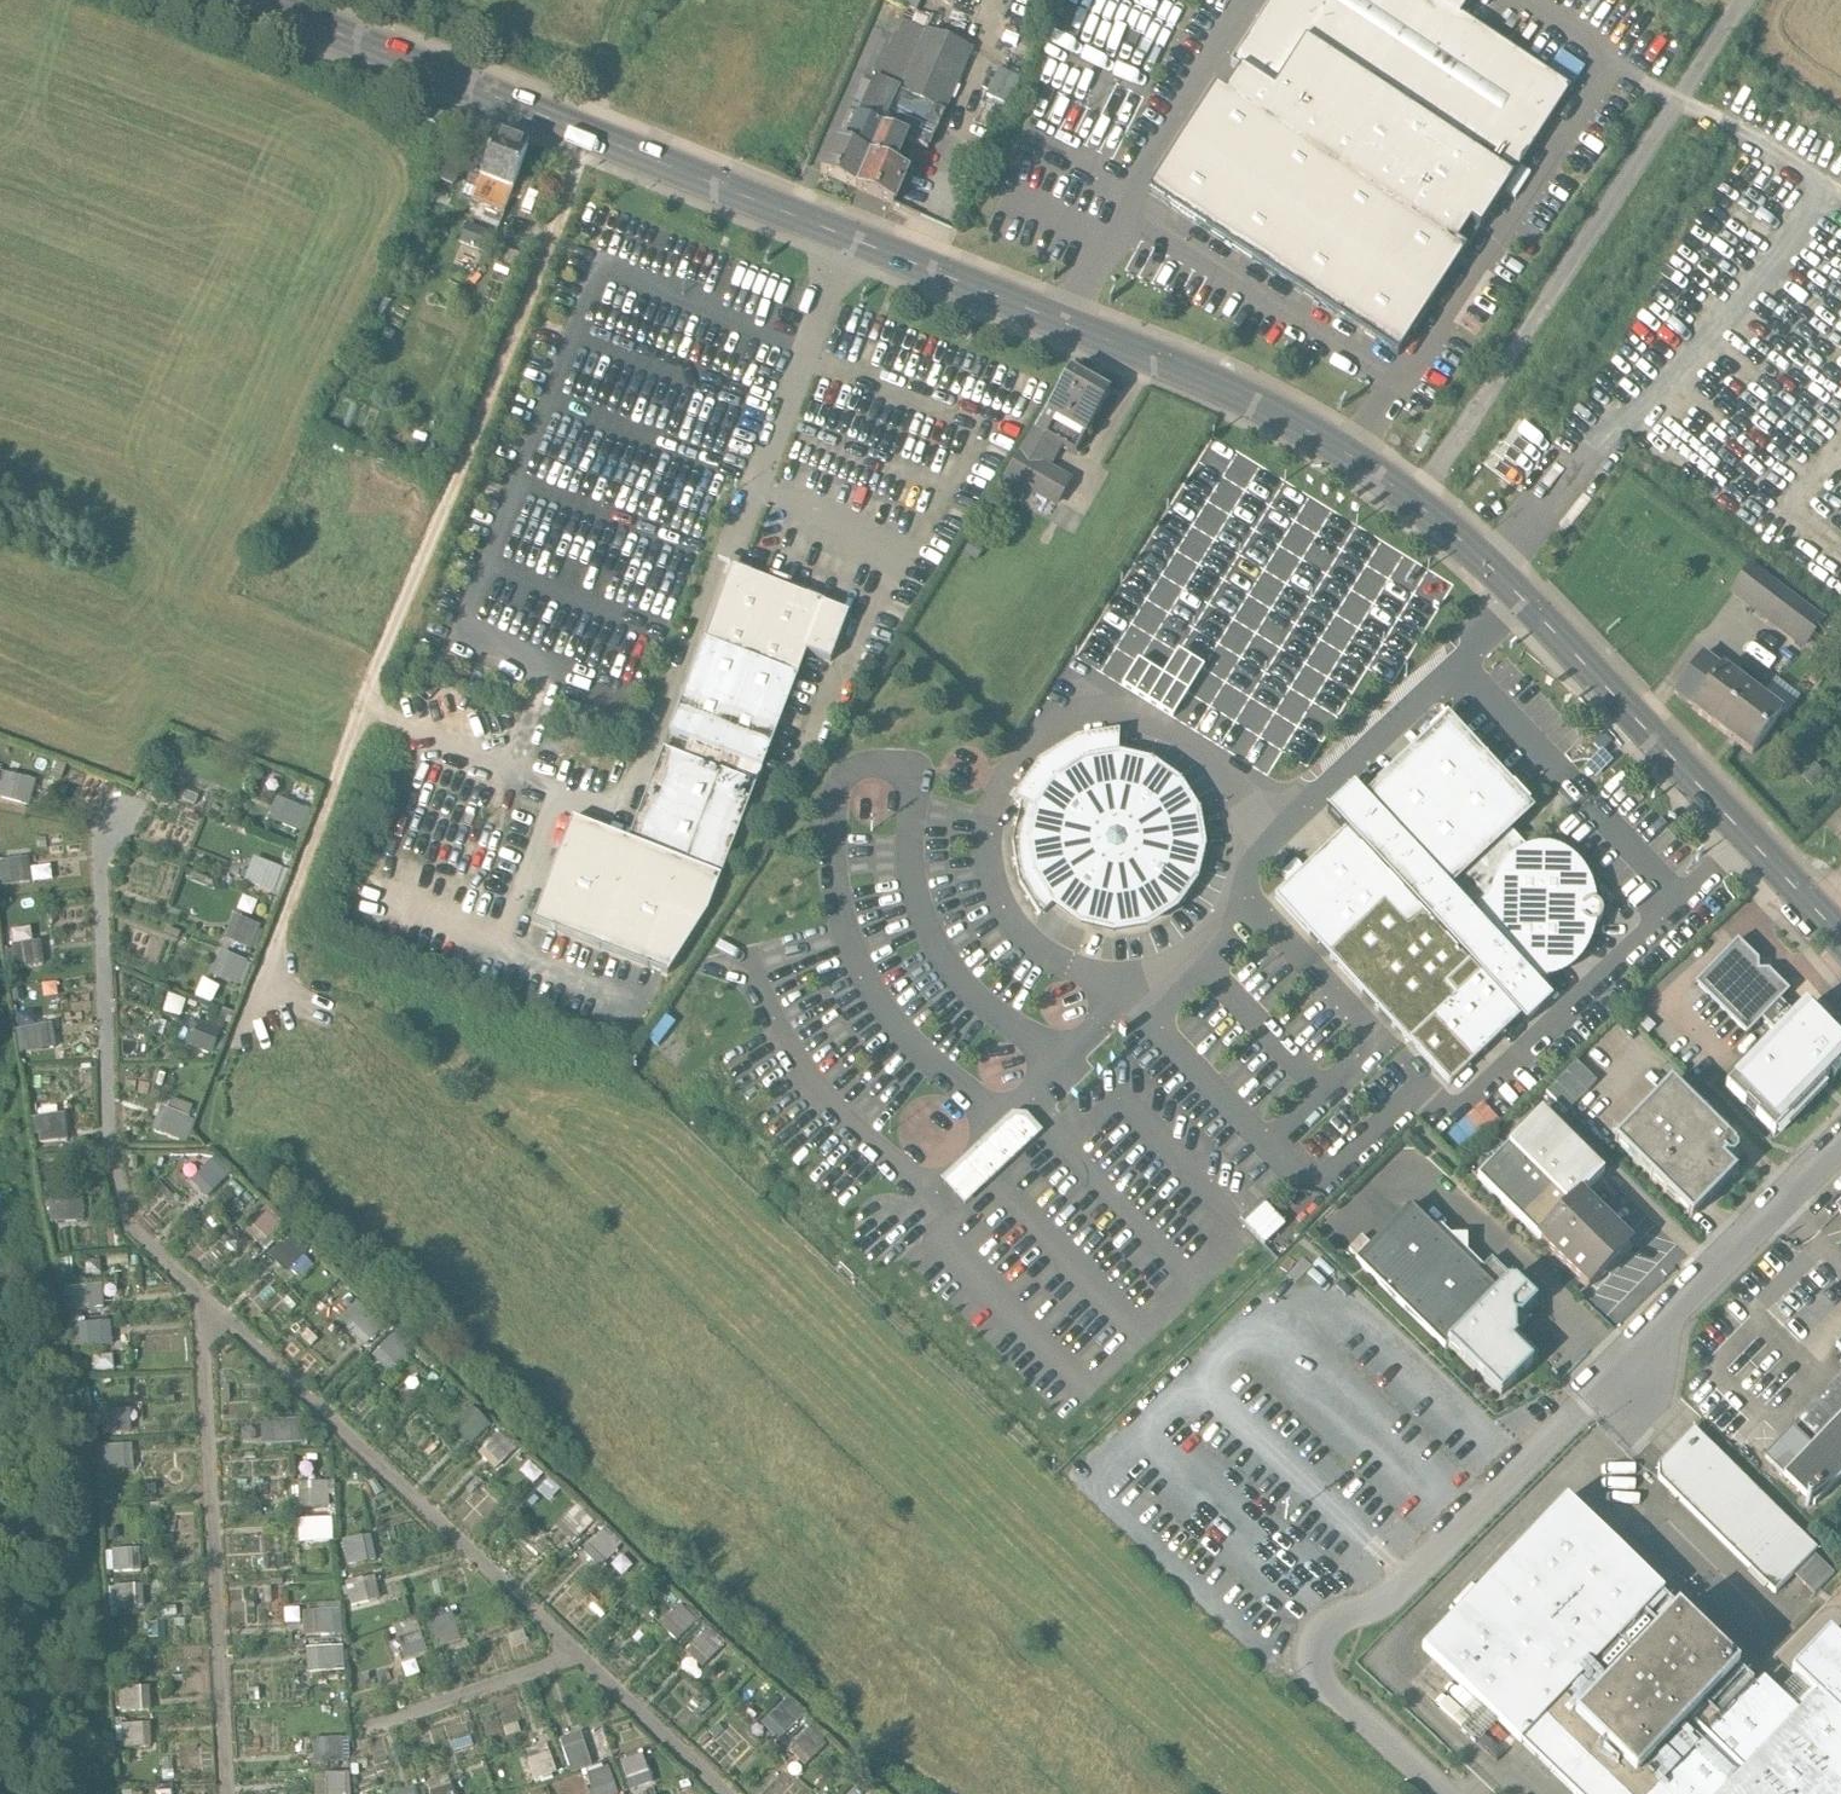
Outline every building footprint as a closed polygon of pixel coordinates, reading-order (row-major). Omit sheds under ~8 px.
[(1148,194),(1398,356),(1571,90),(1461,19),(1473,0),(1274,0),(1230,67),(1240,73),(1225,96),(1216,90),(1148,194)] [(901,23),(877,79),(901,90),(925,33),(901,23)] [(901,90),(898,95),(943,114),(969,52),(925,33),(901,90)] [(1019,80),(1000,71),(988,97),(1008,105),(1019,80)] [(898,95),(901,90),(877,79),(861,119),(883,128),(898,95)] [(928,150),(943,114),(898,95),(883,128),(907,138),(906,140),(928,150)] [(821,173),(858,189),(883,128),(861,119),(851,142),(837,136),(821,173)] [(907,138),(883,128),(858,189),(894,204),(908,171),(895,166),(906,140),(907,138)] [(481,177),(472,201),(487,206),(504,212),(528,149),(496,137),(481,177)] [(459,170),(446,165),(437,188),(450,194),(459,170)] [(472,201),(481,177),(471,174),(462,197),(472,201)] [(499,227),(504,212),(487,206),(482,220),(499,227)] [(490,234),(468,225),(461,242),(484,250),(490,234)] [(1070,372),(1035,429),(1060,444),(1076,453),(1109,394),(1070,372)] [(1046,468),(1060,444),(1035,429),(997,489),(1019,502),(1027,488),(1057,505),(1070,482),(1046,468)] [(984,548),(970,540),(963,553),(977,560),(984,548)] [(733,569),(670,734),(690,742),(684,757),(756,785),(807,653),(831,662),(849,614),(825,605),(826,604),(733,569)] [(1751,569),(1734,591),(1805,645),(1822,622),(1751,569)] [(1134,659),(1119,688),(1174,717),(1202,664),(1174,649),(1161,674),(1134,659)] [(1694,706),(1693,708),(1753,753),(1782,714),(1762,700),(1703,656),(1680,688),(1694,706)] [(1762,700),(1782,714),(1786,717),(1801,697),(1777,679),(1762,700)] [(1553,999),(1540,986),(1557,971),(1575,957),(1585,940),(1589,926),(1595,926),(1600,923),(1603,918),(1603,911),(1599,906),(1594,903),(1589,903),(1588,895),(1585,887),(1581,877),(1574,868),(1564,860),(1554,856),(1542,854),(1532,855),(1506,827),(1522,812),(1448,733),(1370,807),(1354,789),(1328,814),(1345,832),(1275,899),(1450,1085),(1520,1018),(1526,1024),(1553,999)] [(1021,806),(1013,845),(1020,885),(1041,918),(1054,905),(1081,924),(1114,932),(1148,926),(1174,909),(1193,883),(1201,850),(1196,817),(1178,790),(1150,770),(1118,762),(1120,735),(1077,742),(1039,765),(1013,803),(1021,806)] [(708,911),(756,785),(684,757),(663,749),(629,841),(573,819),(533,923),(668,973),(708,911)] [(35,778),(3,771),(0,786),(0,796),(31,802),(35,778)] [(276,796),(268,818),(300,829),(307,808),(276,796)] [(277,892),(286,867),(252,855),(243,880),(277,892)] [(29,882),(28,856),(0,857),(0,883),(29,882)] [(233,913),(225,938),(254,949),(263,924),(233,913)] [(1759,971),(1759,961),(1738,942),(1695,985),(1747,1036),(1763,1019),(1776,1033),(1777,1040),(1798,1018),(1780,1001),(1790,992),(1769,971),(1759,971)] [(220,949),(210,974),(242,986),(251,961),(220,949)] [(1729,1090),(1775,1134),(1822,1085),(1822,1084),(1835,1070),(1836,1071),(1840,1065),(1840,1041),(1807,1008),(1798,1018),(1777,1040),(1729,1090)] [(197,1018),(188,1045),(213,1053),(221,1025),(197,1018)] [(53,1023),(17,1025),(18,1049),(54,1048),(53,1023)] [(1597,1082),(1576,1062),(1546,1093),(1567,1113),(1597,1082)] [(1672,1084),(1615,1142),(1693,1217),(1731,1177),(1730,1176),(1735,1171),(1723,1159),(1726,1156),(1729,1159),(1734,1158),(1738,1155),(1737,1149),(1734,1147),(1735,1146),(1672,1084)] [(193,1113),(195,1102),(172,1098),(170,1109),(193,1113)] [(167,1108),(159,1132),(186,1141),(194,1118),(167,1108)] [(34,1113),(35,1140),(67,1139),(65,1112),(34,1113)] [(1478,1178),(1541,1239),(1581,1197),(1605,1173),(1543,1112),(1478,1178)] [(1012,1114),(944,1178),(965,1201),(1041,1130),(1027,1115),(1012,1114)] [(189,1179),(208,1197),(233,1170),(214,1153),(189,1179)] [(77,1220),(78,1197),(49,1197),(49,1219),(77,1220)] [(1630,1244),(1581,1197),(1541,1239),(1590,1286),(1630,1244)] [(1242,1218),(1261,1243),(1286,1225),(1267,1200),(1242,1218)] [(1410,1207),(1356,1262),(1445,1348),(1448,1344),(1502,1396),(1539,1358),(1517,1336),(1516,1319),(1522,1319),(1538,1303),(1516,1282),(1509,1282),(1509,1275),(1492,1259),(1478,1273),(1410,1207)] [(103,1282),(66,1284),(67,1309),(104,1308),(103,1282)] [(358,1316),(347,1326),(363,1343),(374,1333),(358,1316)] [(80,1346),(110,1344),(109,1318),(78,1320),(80,1346)] [(1796,1419),(1817,1439),(1812,1444),(1794,1426),(1766,1456),(1816,1504),(1840,1477),(1840,1372),(1796,1419)] [(443,1421),(469,1444),(489,1422),(463,1399),(443,1421)] [(102,1407),(102,1431),(130,1431),(131,1407),(102,1407)] [(279,1435),(278,1422),(261,1423),(262,1436),(279,1435)] [(1818,1548),(1694,1428),(1659,1463),(1659,1479),(1671,1490),(1668,1492),(1676,1501),(1679,1498),(1776,1591),(1795,1572),(1815,1592),(1835,1571),(1815,1551),(1818,1548)] [(477,1453),(496,1469),(517,1445),(498,1429),(477,1453)] [(123,1467),(123,1443),(101,1443),(101,1467),(123,1467)] [(331,1478),(297,1479),(298,1506),(332,1505),(331,1478)] [(1423,1651),(1479,1704),(1457,1727),(1480,1750),(1502,1727),(1573,1793),(1720,1793),(1798,1711),(1781,1693),(1766,1679),(1758,1687),(1661,1596),(1665,1591),(1567,1498),(1423,1651)] [(554,1525),(571,1542),(595,1519),(579,1502),(554,1525)] [(336,1515),(298,1516),(299,1540),(336,1539),(336,1515)] [(621,1544),(605,1526),(582,1547),(598,1565),(621,1544)] [(345,1561),(375,1559),(374,1534),(343,1535),(345,1561)] [(143,1569),(143,1546),(108,1546),(108,1569),(143,1569)] [(379,1587),(376,1573),(345,1581),(351,1605),(400,1593),(397,1582),(379,1587)] [(144,1604),(143,1581),(114,1582),(115,1605),(144,1604)] [(314,1608),(315,1633),(344,1631),(342,1607),(314,1608)] [(1792,1671),(1797,1676),(1840,1718),(1840,1642),(1830,1632),(1792,1671)] [(688,1651),(704,1662),(713,1648),(698,1638),(688,1651)] [(306,1645),(308,1671),(345,1669),(344,1643),(306,1645)] [(1797,1676),(1781,1693),(1798,1711),(1720,1793),(1840,1793),(1840,1718),(1797,1676)] [(153,1708),(152,1684),(118,1686),(119,1709),(153,1708)] [(141,1745),(142,1720),(122,1720),(121,1744),(141,1745)] [(580,1729),(559,1736),(571,1770),(592,1762),(580,1729)] [(311,1737),(312,1761),(342,1760),(341,1736),(311,1737)] [(528,1756),(533,1779),(558,1773),(553,1751),(528,1756)] [(644,1751),(619,1759),(628,1787),(653,1779),(644,1751)] [(616,1793),(610,1762),(586,1767),(592,1793),(610,1793),(616,1793)] [(345,1772),(313,1772),(313,1793),(345,1793),(345,1772)]
